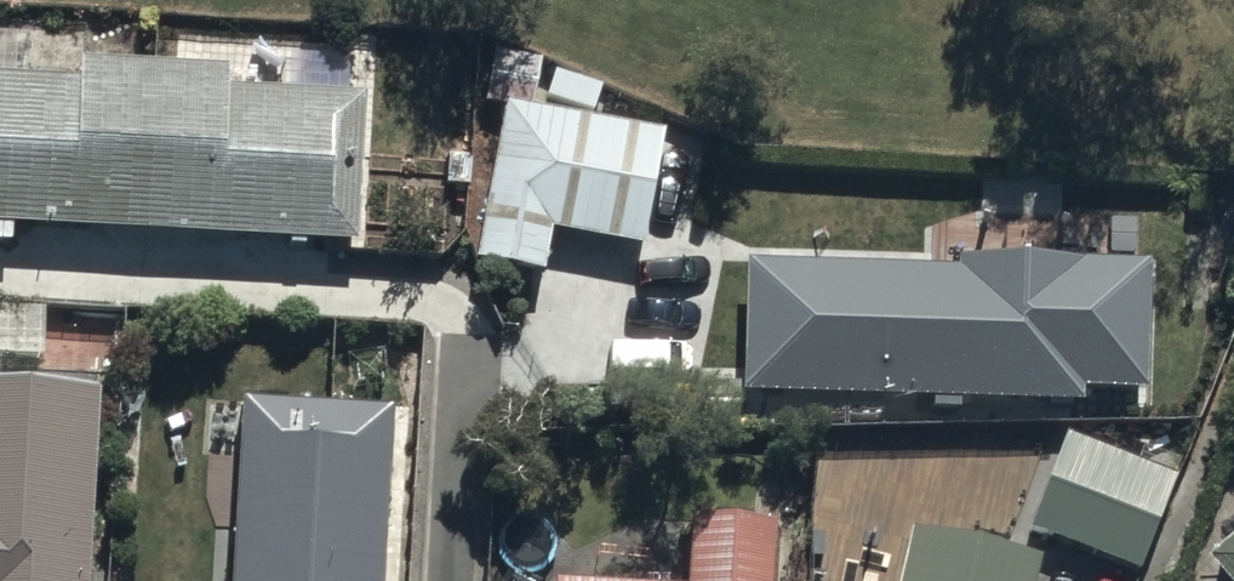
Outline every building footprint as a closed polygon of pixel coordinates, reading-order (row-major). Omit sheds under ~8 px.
[(9,247),(9,229),(109,232),(109,241),(359,247),(362,98),(222,94),(223,66),(76,63),(75,84),(24,83),(25,39),(0,38),(0,247),(9,247)] [(482,106),(502,109),(474,264),(545,277),(553,235),(638,250),(659,132),(535,110),(543,61),(492,52),(482,106)] [(738,270),(737,406),(1137,408),(1137,272),(738,270)] [(0,312),(0,357),(43,358),(44,313),(0,312)] [(108,388),(0,380),(0,580),(94,580),(108,388)] [(241,401),(232,580),(379,580),(388,408),(241,401)] [(1032,538),(1138,580),(1139,580),(1177,485),(1071,442),(1032,538)] [(776,523),(686,517),(681,580),(772,580),(776,523)] [(1205,564),(1220,580),(1233,580),(1233,539),(1205,564)] [(903,580),(1042,580),(1045,571),(913,540),(903,580)]
